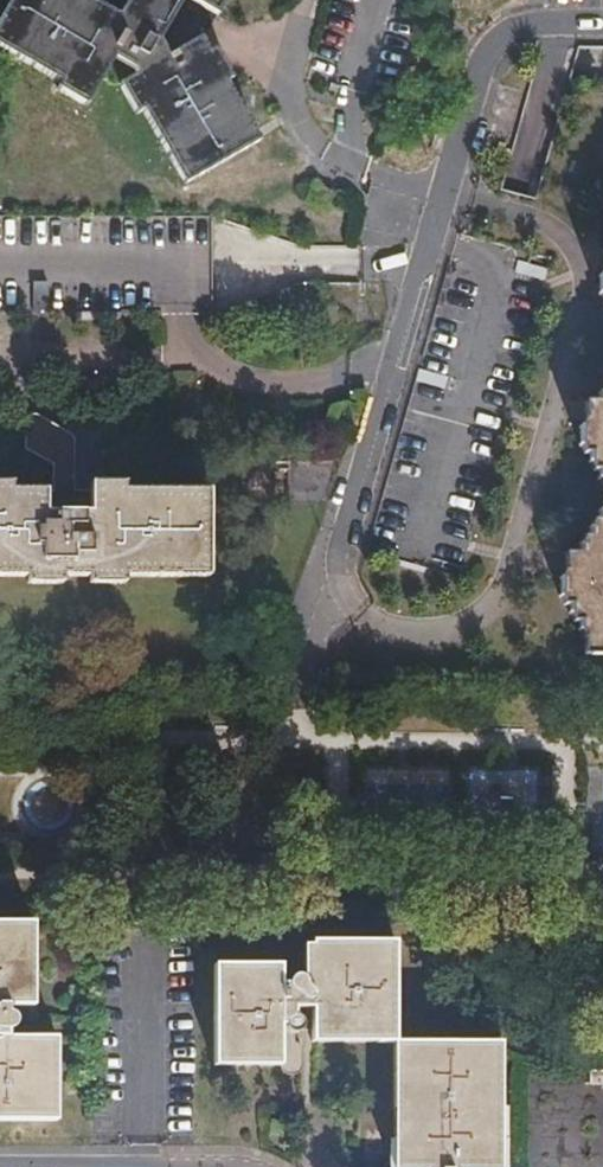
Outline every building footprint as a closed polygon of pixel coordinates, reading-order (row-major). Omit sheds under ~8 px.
[(118,16),(91,0),(12,0),(0,19),(0,47),(91,99),(114,58),(134,69),(137,75),(126,81),(184,184),(259,141),(209,53),(202,56),(193,42),(200,38),(203,36),(212,20),(202,14),(204,9),(216,16),(226,0),(127,0),(118,16)] [(580,438),(602,437),(602,403),(600,403),(596,403),(596,418),(585,418),(583,421),(578,427),(580,428),(580,438)] [(27,576),(27,583),(62,583),(62,576),(89,576),(90,583),(124,583),(125,576),(208,577),(208,492),(125,491),(125,483),(91,483),(91,494),(74,494),(74,444),(73,440),(71,436),(65,431),(42,418),(36,416),(31,416),(27,419),(25,424),(25,450),(52,464),(52,491),(11,491),(11,484),(0,483),(0,576),(27,576)] [(580,438),(580,445),(577,445),(582,454),(590,454),(590,462),(587,462),(593,471),(599,470),(600,478),(598,479),(602,487),(602,437),(580,438)] [(248,502),(275,503),(276,468),(247,467),(248,502)] [(561,588),(561,597),(558,597),(562,605),(570,605),(570,613),(568,613),(573,622),(580,621),(580,630),(578,630),(583,639),(596,639),(596,655),(602,655),(602,504),(597,512),(600,513),(600,519),(594,519),(588,529),(589,529),(590,536),(584,536),(578,545),(581,545),(581,554),(588,554),(588,589),(561,588)] [(561,580),(561,588),(588,589),(588,554),(581,554),(575,554),(575,571),(564,571),(558,579),(561,580)] [(0,923),(0,1120),(49,1120),(50,1038),(6,1038),(6,1031),(11,1029),(15,1024),(15,1021),(33,1020),(36,1019),(37,1016),(37,1009),(36,1006),(32,1005),(25,1005),(26,923),(0,923)] [(367,1042),(393,1042),(394,942),(311,942),(310,965),(303,965),(214,966),(214,1059),(279,1060),(279,1067),(280,1071),(284,1073),(287,1075),(292,1075),(297,1073),(300,1070),(301,1066),(300,1047),(298,1044),(293,1043),(293,1034),(297,1033),(300,1032),(302,1029),(302,1024),(313,1024),(312,1033),(367,1033),(367,1042)] [(400,1042),(398,1166),(492,1166),(492,1042),(400,1042)] [(523,1071),(522,1166),(602,1166),(602,1071),(523,1071)]
